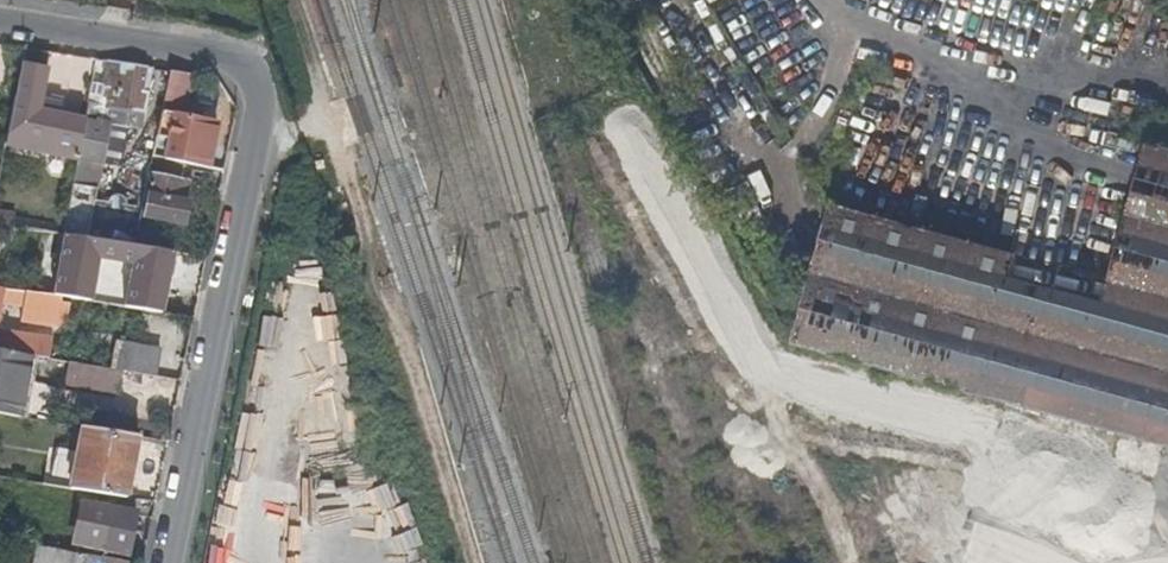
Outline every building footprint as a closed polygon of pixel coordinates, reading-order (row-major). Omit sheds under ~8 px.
[(796,343),(1001,400),(1167,446),(1167,40),(1080,15),(1073,41),(1115,53),(1094,125),(872,66),(858,114),(812,101),(800,143),(847,156),(796,343)] [(49,51),(23,47),(20,64),(24,64),(18,97),(14,97),(6,142),(78,155),(85,119),(59,114),(61,103),(41,100),(47,68),(46,68),(49,51)] [(143,89),(147,67),(109,61),(105,86),(115,88),(111,110),(149,117),(154,90),(143,89)] [(158,69),(147,67),(143,89),(154,90),(158,69)] [(205,146),(210,121),(184,115),(189,85),(191,74),(169,70),(152,156),(185,163),(209,168),(213,147),(205,146)] [(184,115),(210,121),(216,90),(189,85),(184,115)] [(102,106),(89,103),(85,119),(78,155),(63,233),(135,245),(142,211),(94,200),(111,122),(100,120),(102,106)] [(219,122),(210,121),(205,146),(213,147),(219,122)] [(151,174),(182,180),(185,163),(152,156),(149,173),(151,174)] [(182,180),(151,174),(143,216),(182,223),(187,201),(185,201),(186,193),(180,192),(182,180)] [(180,192),(186,193),(189,181),(182,180),(180,192)] [(184,253),(135,245),(63,233),(0,223),(0,286),(15,288),(18,273),(7,271),(12,246),(29,257),(179,282),(184,253)] [(24,304),(27,290),(15,288),(0,286),(0,300),(24,304)] [(27,290),(24,304),(23,309),(46,314),(50,294),(27,290)] [(32,355),(41,357),(49,358),(52,337),(0,328),(0,350),(32,355)] [(118,342),(114,368),(123,369),(155,374),(160,348),(118,342)] [(20,416),(32,355),(0,350),(0,413),(20,416)] [(65,382),(119,391),(123,369),(114,368),(69,361),(65,382)] [(1014,417),(999,468),(1100,498),(1115,447),(1014,417)] [(127,496),(138,434),(83,425),(72,487),(127,496)] [(335,524),(367,525),(368,495),(336,494),(335,524)] [(88,548),(127,556),(136,513),(132,513),(134,505),(120,502),(120,503),(98,499),(88,548)] [(34,545),(31,562),(126,562),(103,559),(102,560),(88,558),(89,554),(87,553),(34,545)] [(127,556),(88,548),(87,553),(89,554),(127,560),(127,556)]
